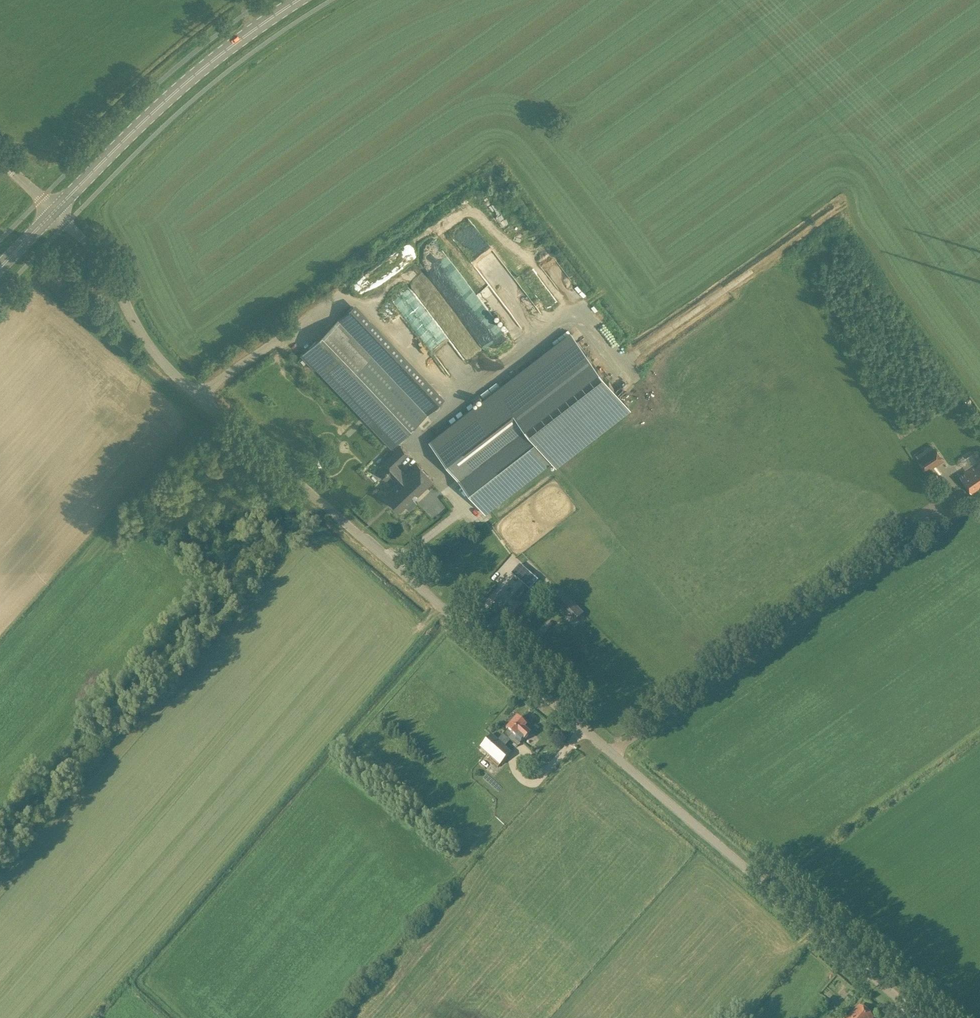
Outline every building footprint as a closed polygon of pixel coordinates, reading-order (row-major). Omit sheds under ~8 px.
[(521,327),(540,313),(484,237),(476,243),(480,248),(476,251),(473,247),(466,253),(475,265),(480,262),(483,267),(479,270),(521,327)] [(469,330),(491,313),(446,254),(424,270),(428,276),(411,290),(406,284),(400,289),(396,282),(385,290),(446,369),(463,356),(466,360),(483,348),(469,330)] [(392,448),(426,415),(337,320),(302,353),(392,448)] [(448,467),(485,514),(553,461),(485,375),(435,414),(434,418),(438,423),(426,432),(451,464),(448,467)] [(417,503),(414,499),(433,481),(417,464),(405,475),(396,465),(407,453),(401,446),(381,465),(398,483),(386,495),(401,510),(405,506),(409,510),(417,503)] [(926,472),(944,461),(936,448),(918,460),(926,472)] [(972,493),(979,488),(979,462),(978,463),(979,465),(961,477),(972,493)] [(510,574),(519,582),(528,572),(519,564),(510,574)] [(505,593),(495,604),(501,609),(500,610),(505,615),(505,613),(511,618),(521,607),(522,608),(538,591),(535,589),(528,595),(517,586),(508,596),(505,593)] [(567,598),(558,606),(575,623),(583,614),(567,598)] [(507,730),(497,741),(492,736),(480,749),(500,766),(511,754),(502,746),(508,740),(517,748),(523,740),(524,741),(531,733),(526,728),(517,719),(512,724),(511,723),(506,729),(507,730)] [(859,1006),(849,1017),(848,1017),(847,1017),(872,1017),(859,1006)]
